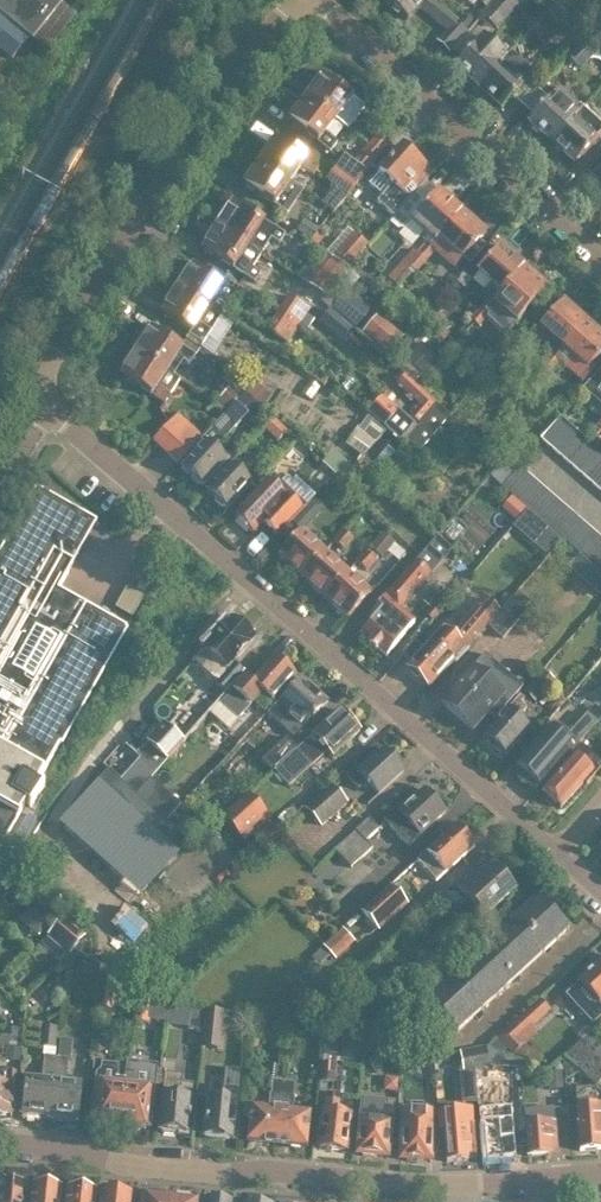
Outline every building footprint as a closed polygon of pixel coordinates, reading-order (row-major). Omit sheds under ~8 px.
[(4,11),(44,45),(62,22),(73,11),(61,0),(0,0),(0,8),(4,11)] [(405,17),(417,3),(446,27),(435,38),(448,49),(468,28),(456,19),(434,0),(384,0),(405,17)] [(480,14),(495,26),(518,0),(492,0),(487,6),(480,14)] [(571,7),(583,20),(600,3),(600,0),(578,0),(571,7)] [(545,7),(556,17),(561,12),(550,2),(545,7)] [(465,26),(471,19),(471,14),(469,11),(463,11),(457,19),(465,26)] [(10,56),(25,37),(0,16),(0,48),(10,56)] [(477,83),(498,61),(507,50),(514,43),(503,33),(496,41),(482,31),(475,40),(454,62),(477,83)] [(589,31),(568,54),(580,65),(600,41),(589,31)] [(501,104),(521,81),(531,71),(507,50),(498,61),(477,83),(501,104)] [(322,72),(304,94),(333,117),(345,126),(363,103),(322,72)] [(559,84),(549,96),(527,118),(550,139),(571,116),(581,105),(559,84)] [(333,117),(304,94),(287,117),(328,149),(335,140),(323,131),(333,117)] [(571,116),(550,139),(572,160),(600,129),(600,123),(581,105),(571,116)] [(372,160),(387,142),(375,132),(360,150),(372,160)] [(274,135),(259,159),(288,179),(298,165),(311,174),(317,164),(274,135)] [(368,181),(381,192),(375,199),(392,214),(399,206),(431,169),(424,163),(401,143),(395,150),(388,143),(370,163),(378,170),(368,181)] [(342,152),(334,164),(333,164),(355,180),(364,168),(342,152)] [(302,187),(288,179),(259,159),(243,182),(286,211),(302,187)] [(320,200),(333,210),(334,210),(355,180),(333,164),(325,176),(329,179),(329,188),(320,200)] [(593,179),(600,187),(600,170),(593,179)] [(429,243),(460,208),(436,187),(411,217),(409,218),(422,230),(418,233),(425,240),(429,243)] [(216,222),(260,251),(269,237),(277,242),(284,233),(232,199),(216,222)] [(392,214),(388,218),(396,225),(403,225),(409,218),(411,217),(399,206),(392,214)] [(416,251),(420,254),(423,257),(433,247),(451,263),(443,271),(453,280),(465,267),(457,260),(484,229),(460,208),(429,243),(425,240),(416,251)] [(295,227),(310,237),(317,226),(302,216),(295,227)] [(260,251),(216,222),(201,246),(253,281),(259,271),(258,271),(250,266),(260,251)] [(333,251),(348,263),(367,240),(353,229),(333,251)] [(500,290),(523,264),(499,243),(476,269),(500,290)] [(423,257),(420,254),(416,251),(411,246),(386,274),(395,282),(409,266),(413,269),(423,257)] [(329,253),(305,282),(323,293),(337,277),(346,267),(347,265),(329,253)] [(235,290),(192,261),(176,285),(220,314),(235,290)] [(546,285),(523,264),(500,290),(492,299),(488,295),(478,306),(486,313),(484,315),(504,333),(546,285)] [(346,267),(337,277),(347,286),(356,276),(346,267)] [(220,314),(176,285),(160,309),(190,328),(188,332),(201,341),(220,314)] [(356,324),(370,308),(347,288),(333,304),(356,324)] [(287,293),(278,307),(298,320),(307,306),(287,293)] [(563,346),(586,320),(562,299),(539,325),(563,346)] [(486,313),(478,306),(469,317),(473,320),(477,324),(484,315),(486,313)] [(286,338),(298,320),(278,307),(266,325),(286,338)] [(373,315),(360,329),(385,351),(396,339),(385,329),(387,327),(373,315)] [(586,320),(563,346),(555,355),(550,350),(541,361),(549,368),(556,359),(581,380),(590,370),(587,367),(600,350),(600,333),(586,320)] [(150,326),(135,349),(171,373),(181,358),(188,362),(194,355),(200,346),(186,336),(180,345),(150,326)] [(419,342),(403,359),(419,374),(435,356),(419,342)] [(485,371),(499,355),(492,348),(478,365),(485,371)] [(171,373),(135,349),(120,372),(163,401),(179,378),(171,373)] [(549,368),(541,361),(531,372),(539,379),(549,368)] [(580,389),(600,407),(600,365),(580,389)] [(435,402),(403,374),(396,382),(417,400),(417,405),(409,414),(417,421),(435,402)] [(251,380),(242,390),(244,391),(256,403),(259,405),(268,395),(251,380)] [(237,395),(227,387),(216,400),(226,409),(237,395)] [(250,416),(259,405),(256,403),(244,391),(234,402),(250,416)] [(381,392),(366,408),(399,438),(413,422),(381,392)] [(419,449),(449,414),(437,403),(406,438),(419,449)] [(195,449),(181,464),(201,482),(225,456),(216,449),(242,421),(230,410),(204,439),(201,437),(193,447),(195,449)] [(153,437),(165,449),(188,424),(176,412),(153,437)] [(559,413),(540,436),(550,445),(570,422),(559,413)] [(275,439),(285,428),(270,415),(260,425),(275,439)] [(361,431),(372,440),(382,429),(370,418),(361,431)] [(570,422),(550,445),(560,454),(580,431),(570,422)] [(480,439),(487,430),(480,423),(472,431),(480,439)] [(188,424),(165,449),(178,461),(192,446),(193,447),(201,437),(188,424)] [(580,431),(560,454),(570,462),(590,440),(580,431)] [(590,440),(570,462),(580,471),(600,448),(590,440)] [(243,444),(205,486),(226,505),(250,479),(237,467),(251,452),(243,444)] [(580,471),(590,480),(600,467),(600,449),(600,448),(580,471)] [(506,453),(501,459),(511,468),(516,462),(506,453)] [(511,468),(499,481),(509,490),(526,471),(516,462),(511,468)] [(590,480),(600,488),(600,487),(600,467),(590,480)] [(526,471),(509,490),(520,499),(536,480),(526,471)] [(250,530),(261,519),(275,533),(289,518),(301,505),(287,492),(285,494),(266,477),(233,513),(250,530)] [(547,489),(536,480),(520,499),(530,508),(547,489)] [(0,841),(57,740),(58,741),(124,624),(56,585),(94,518),(36,486),(14,525),(0,551),(0,841)] [(547,489),(530,508),(540,517),(557,498),(547,489)] [(557,498),(540,517),(550,526),(567,507),(557,498)] [(302,506),(291,518),(301,528),(312,516),(302,506)] [(567,507),(550,526),(561,536),(578,516),(567,507)] [(578,516),(561,536),(571,545),(588,525),(578,516)] [(588,525),(571,545),(581,554),(598,534),(588,525)] [(546,527),(539,534),(551,544),(557,536),(546,527)] [(277,553),(300,574),(323,548),(300,528),(277,553)] [(341,528),(332,538),(343,548),(352,537),(341,528)] [(381,531),(365,548),(375,557),(376,558),(391,540),(381,531)] [(598,534),(581,554),(592,563),(600,552),(600,537),(598,534)] [(378,611),(360,631),(369,639),(368,640),(375,646),(376,645),(385,653),(413,620),(398,606),(428,572),(425,569),(446,545),(435,535),(373,607),(378,611)] [(355,559),(366,568),(376,558),(365,548),(355,559)] [(323,549),(300,574),(323,594),(345,569),(323,549)] [(592,563),(600,571),(600,552),(592,563)] [(345,569),(323,594),(346,615),(369,590),(345,569)] [(114,604),(130,614),(131,614),(143,593),(142,592),(126,583),(114,604)] [(487,623),(502,635),(525,608),(510,596),(487,623)] [(419,675),(428,683),(451,657),(454,659),(468,645),(466,643),(497,608),(485,597),(479,598),(453,628),(450,633),(442,625),(431,636),(406,663),(409,666),(409,669),(415,674),(419,675)] [(217,699),(218,698),(227,689),(214,678),(255,632),(235,615),(233,617),(231,615),(204,645),(200,642),(184,660),(189,664),(205,647),(217,658),(197,681),(197,682),(217,699)] [(440,700),(471,727),(486,710),(493,716),(522,684),(484,651),(440,700)] [(234,712),(250,694),(268,709),(275,700),(270,696),(293,671),(272,652),(249,678),(242,672),(227,689),(218,698),(234,712)] [(554,678),(541,667),(522,689),(535,700),(554,678)] [(268,709),(280,720),(292,731),(311,710),(314,712),(327,697),(301,674),(276,701),(275,700),(268,709)] [(502,748),(504,750),(528,723),(517,714),(526,704),(519,699),(522,696),(518,693),(484,732),(493,740),(493,744),(498,749),(502,748)] [(338,707),(274,766),(288,782),(326,747),(331,753),(358,728),(338,707)] [(540,733),(515,761),(524,769),(522,772),(526,777),(530,781),(536,784),(560,756),(562,757),(595,718),(585,709),(568,728),(565,725),(552,718),(551,717),(539,732),(540,733)] [(144,741),(134,752),(137,756),(153,770),(163,759),(180,740),(161,722),(144,741)] [(271,766),(295,744),(286,734),(262,756),(271,766)] [(577,740),(562,758),(564,759),(540,786),(560,803),(583,776),(586,778),(600,761),(600,760),(578,740),(577,740)] [(401,768),(381,747),(358,768),(355,764),(345,773),(357,786),(366,777),(377,790),(401,768)] [(104,764),(56,817),(138,890),(185,837),(174,826),(164,818),(135,791),(104,764)] [(148,776),(135,791),(164,818),(177,802),(148,776)] [(345,799),(329,782),(305,804),(321,821),(345,799)] [(383,816),(407,842),(444,808),(424,786),(400,808),(396,804),(383,816)] [(222,813),(242,835),(267,812),(247,790),(222,813)] [(185,814),(180,819),(174,826),(185,837),(186,837),(194,827),(197,824),(185,814)] [(372,845),(365,837),(378,826),(368,815),(355,827),(335,846),(351,864),(372,845)] [(473,843),(454,822),(416,857),(435,878),(473,843)] [(460,902),(465,897),(483,916),(515,887),(504,875),(507,872),(488,850),(478,859),(478,864),(476,862),(441,894),(447,901),(460,902)] [(231,860),(237,867),(246,859),(239,852),(231,860)] [(390,884),(363,910),(377,925),(404,900),(390,884)] [(425,994),(456,1028),(568,926),(537,892),(425,994)] [(56,911),(34,893),(19,912),(41,930),(56,911)] [(59,916),(45,933),(67,950),(81,933),(59,916)] [(352,936),(342,925),(322,943),(332,955),(352,936)] [(564,992),(591,1022),(600,1013),(600,957),(564,992)] [(62,974),(57,971),(52,971),(48,976),(49,981),(54,985),(59,984),(62,979),(62,974)] [(98,971),(94,1006),(110,1007),(113,972),(98,971)] [(549,1008),(537,996),(513,1018),(524,1030),(549,1008)] [(136,998),(133,1022),(147,1024),(150,1000),(136,998)] [(201,1027),(203,1009),(188,1007),(186,1025),(201,1027)] [(203,1009),(201,1027),(199,1044),(217,1045),(221,1009),(203,1007),(203,1009)] [(40,1042),(56,1044),(58,1024),(43,1022),(40,1042)] [(365,1047),(387,1049),(389,1027),(367,1026),(365,1047)] [(595,1084),(600,1077),(600,1041),(588,1030),(562,1054),(595,1084)] [(81,1080),(64,1078),(66,1056),(68,1056),(70,1037),(57,1036),(55,1055),(53,1077),(49,1113),(78,1116),(81,1080)] [(427,1056),(428,1040),(416,1039),(415,1056),(427,1056)] [(5,1044),(4,1058),(19,1059),(20,1045),(5,1044)] [(487,1045),(474,1047),(475,1065),(490,1062),(487,1045)] [(475,1065),(474,1047),(461,1049),(464,1067),(475,1065)] [(49,1113),(53,1077),(55,1055),(42,1053),(39,1075),(24,1074),(20,1110),(49,1113)] [(120,1120),(126,1061),(115,1059),(114,1063),(102,1062),(103,1057),(93,1056),(91,1075),(96,1076),(91,1117),(120,1120)] [(334,1060),(318,1059),(317,1078),(327,1079),(333,1080),(334,1060)] [(154,1064),(126,1061),(120,1120),(148,1123),(154,1064)] [(282,1078),(283,1062),(273,1061),(272,1077),(282,1078)] [(9,1113),(14,1068),(7,1067),(7,1066),(0,1065),(0,1112),(9,1113)] [(225,1066),(223,1084),(222,1096),(205,1095),(201,1131),(231,1134),(234,1098),(237,1068),(225,1066)] [(188,1092),(189,1081),(180,1080),(181,1071),(164,1069),(157,1126),(186,1129),(190,1092),(188,1092)] [(547,1089),(562,1087),(561,1069),(545,1070),(547,1089)] [(389,1075),(388,1087),(395,1088),(396,1075),(389,1075)] [(276,1139),(282,1078),(272,1077),(270,1091),(268,1091),(267,1105),(250,1103),(247,1136),(276,1139)] [(292,1079),(282,1078),(276,1139),(305,1142),(308,1109),(291,1107),(292,1092),(291,1092),(292,1079)] [(333,1080),(327,1079),(325,1091),(323,1109),(321,1109),(317,1144),(344,1147),(348,1111),(336,1110),(338,1092),(339,1080),(333,1080)] [(575,1103),(566,1104),(567,1118),(577,1118),(579,1148),(600,1146),(600,1142),(600,1141),(600,1090),(596,1085),(574,1086),(575,1103)] [(361,1116),(359,1115),(356,1148),(385,1151),(387,1131),(390,1132),(392,1119),(389,1118),(390,1114),(391,1114),(393,1099),(360,1095),(358,1111),(362,1111),(361,1116)] [(399,1153),(429,1155),(430,1135),(432,1135),(433,1121),(431,1120),(432,1106),(402,1104),(399,1153)] [(552,1105),(542,1106),(522,1107),(523,1121),(526,1151),(547,1149),(546,1146),(555,1145),(552,1105)] [(483,1122),(485,1155),(506,1154),(506,1148),(514,1148),(511,1107),(500,1108),(500,1121),(483,1122)] [(467,1152),(474,1151),(472,1110),(460,1111),(461,1125),(443,1126),(445,1158),(467,1156),(467,1152)] [(24,1182),(0,1179),(0,1201),(22,1201),(24,1182)] [(59,1185),(31,1182),(28,1201),(58,1201),(59,1185)] [(95,1188),(66,1184),(64,1201),(93,1201),(95,1188)] [(131,1190),(101,1187),(99,1201),(129,1201),(131,1190)] [(170,1193),(142,1190),(140,1201),(169,1201),(170,1193)] [(169,1201),(197,1201),(198,1196),(170,1193),(169,1201)]
